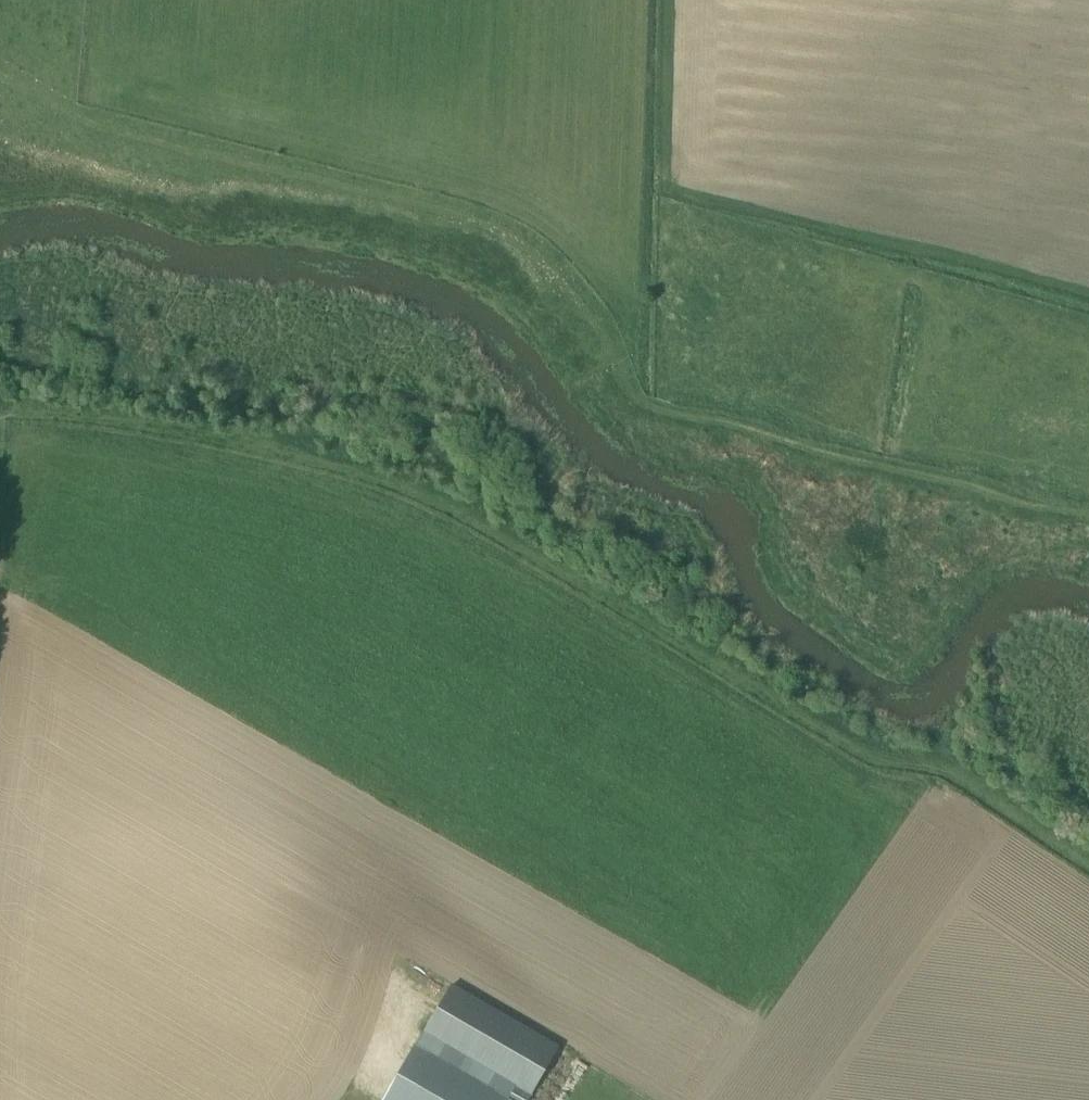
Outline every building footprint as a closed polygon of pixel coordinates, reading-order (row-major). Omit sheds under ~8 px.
[(558,1048),(559,1046),(452,985),(424,1034),(515,1087),(508,1099),(397,1035),(381,1063),(447,1099),(529,1099),(558,1048)]
